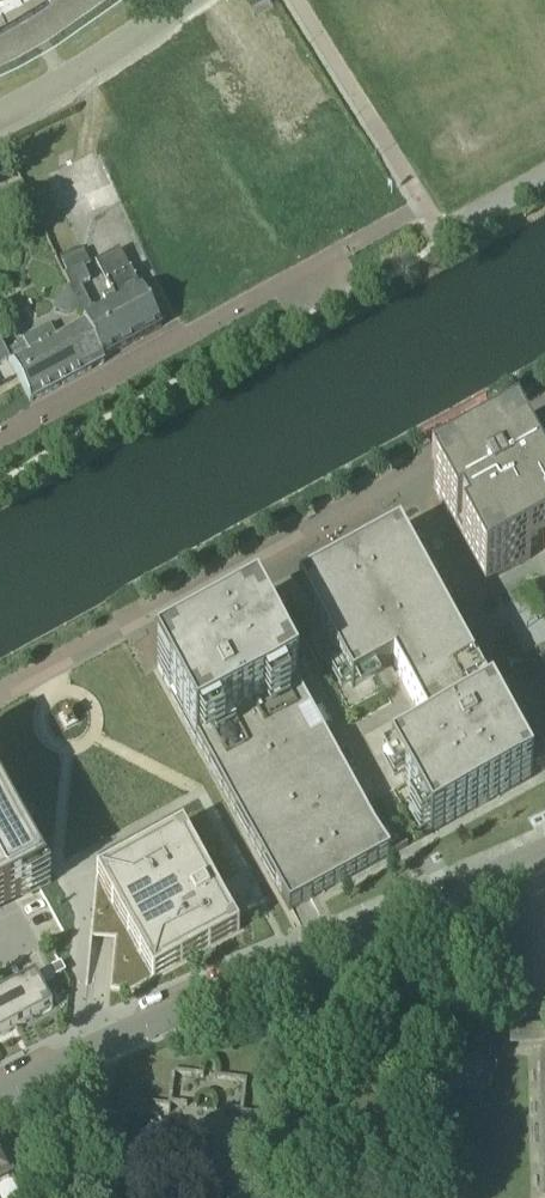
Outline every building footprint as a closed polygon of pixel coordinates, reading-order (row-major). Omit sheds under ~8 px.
[(16,36),(12,28),(22,22),(27,30),(41,22),(36,14),(45,9),(51,16),(74,0),(0,0),(0,44),(16,36)] [(258,10),(274,1),(273,0),(253,0),(258,10)] [(24,186),(29,196),(61,262),(62,262),(67,272),(64,273),(71,289),(70,289),(86,324),(103,358),(133,342),(107,294),(103,296),(109,306),(95,314),(81,284),(90,280),(85,268),(91,266),(49,175),(24,186)] [(111,291),(107,294),(133,342),(163,326),(152,309),(145,296),(135,278),(131,272),(120,249),(95,262),(101,275),(103,276),(111,291)] [(86,324),(63,336),(84,373),(105,362),(103,358),(86,324)] [(32,402),(84,373),(63,336),(58,339),(51,326),(24,341),(31,353),(13,364),(32,402)] [(0,347),(0,363),(9,359),(2,345),(0,347)] [(529,457),(520,441),(434,488),(446,510),(448,514),(486,583),(531,559),(544,551),(544,448),(529,457)] [(391,758),(432,832),(533,777),(400,534),(299,590),(353,688),(394,666),(432,736),(391,758)] [(390,855),(258,613),(157,668),(289,911),(390,855)] [(525,749),(531,761),(544,753),(544,743),(543,739),(525,749)] [(3,903),(10,900),(9,899),(14,897),(20,894),(22,896),(49,881),(45,873),(42,874),(32,855),(34,853),(18,824),(16,825),(12,818),(11,818),(3,803),(0,797),(0,905),(3,903)] [(150,846),(145,849),(144,848),(139,851),(139,852),(134,855),(134,854),(124,860),(99,874),(99,873),(97,874),(128,932),(129,932),(140,952),(139,952),(140,953),(152,975),(153,978),(156,977),(155,976),(180,963),(196,954),(196,953),(201,951),(201,952),(205,950),(204,949),(209,946),(210,947),(228,937),(227,936),(232,934),(233,934),(240,930),(234,919),(233,919),(230,914),(231,913),(227,906),(226,906),(214,885),(215,884),(211,877),(210,877),(207,872),(208,872),(206,867),(205,867),(202,862),(203,862),(197,852),(196,852),(194,847),(192,842),(192,843),(185,829),(184,827),(181,828),(182,828),(157,842),(157,841),(149,846),(150,846)] [(485,940),(474,946),(482,962),(493,956),(485,940)] [(49,971),(54,980),(66,973),(61,964),(49,971)] [(3,992),(19,1022),(24,1020),(24,1019),(30,1016),(38,1012),(38,1011),(49,1005),(49,1006),(51,1005),(46,997),(46,998),(40,987),(41,987),(34,975),(3,992)] [(0,1033),(8,1028),(14,1024),(14,1025),(19,1022),(3,992),(0,993),(0,1032),(0,1033)] [(219,1108),(243,1111),(247,1076),(174,1067),(169,1107),(184,1109),(182,1125),(216,1130),(219,1108)] [(261,1114),(240,1112),(239,1126),(259,1129),(261,1114)] [(14,1176),(6,1161),(4,1162),(0,1153),(0,1182),(14,1176)] [(233,1177),(231,1192),(252,1195),(254,1179),(233,1177)]
